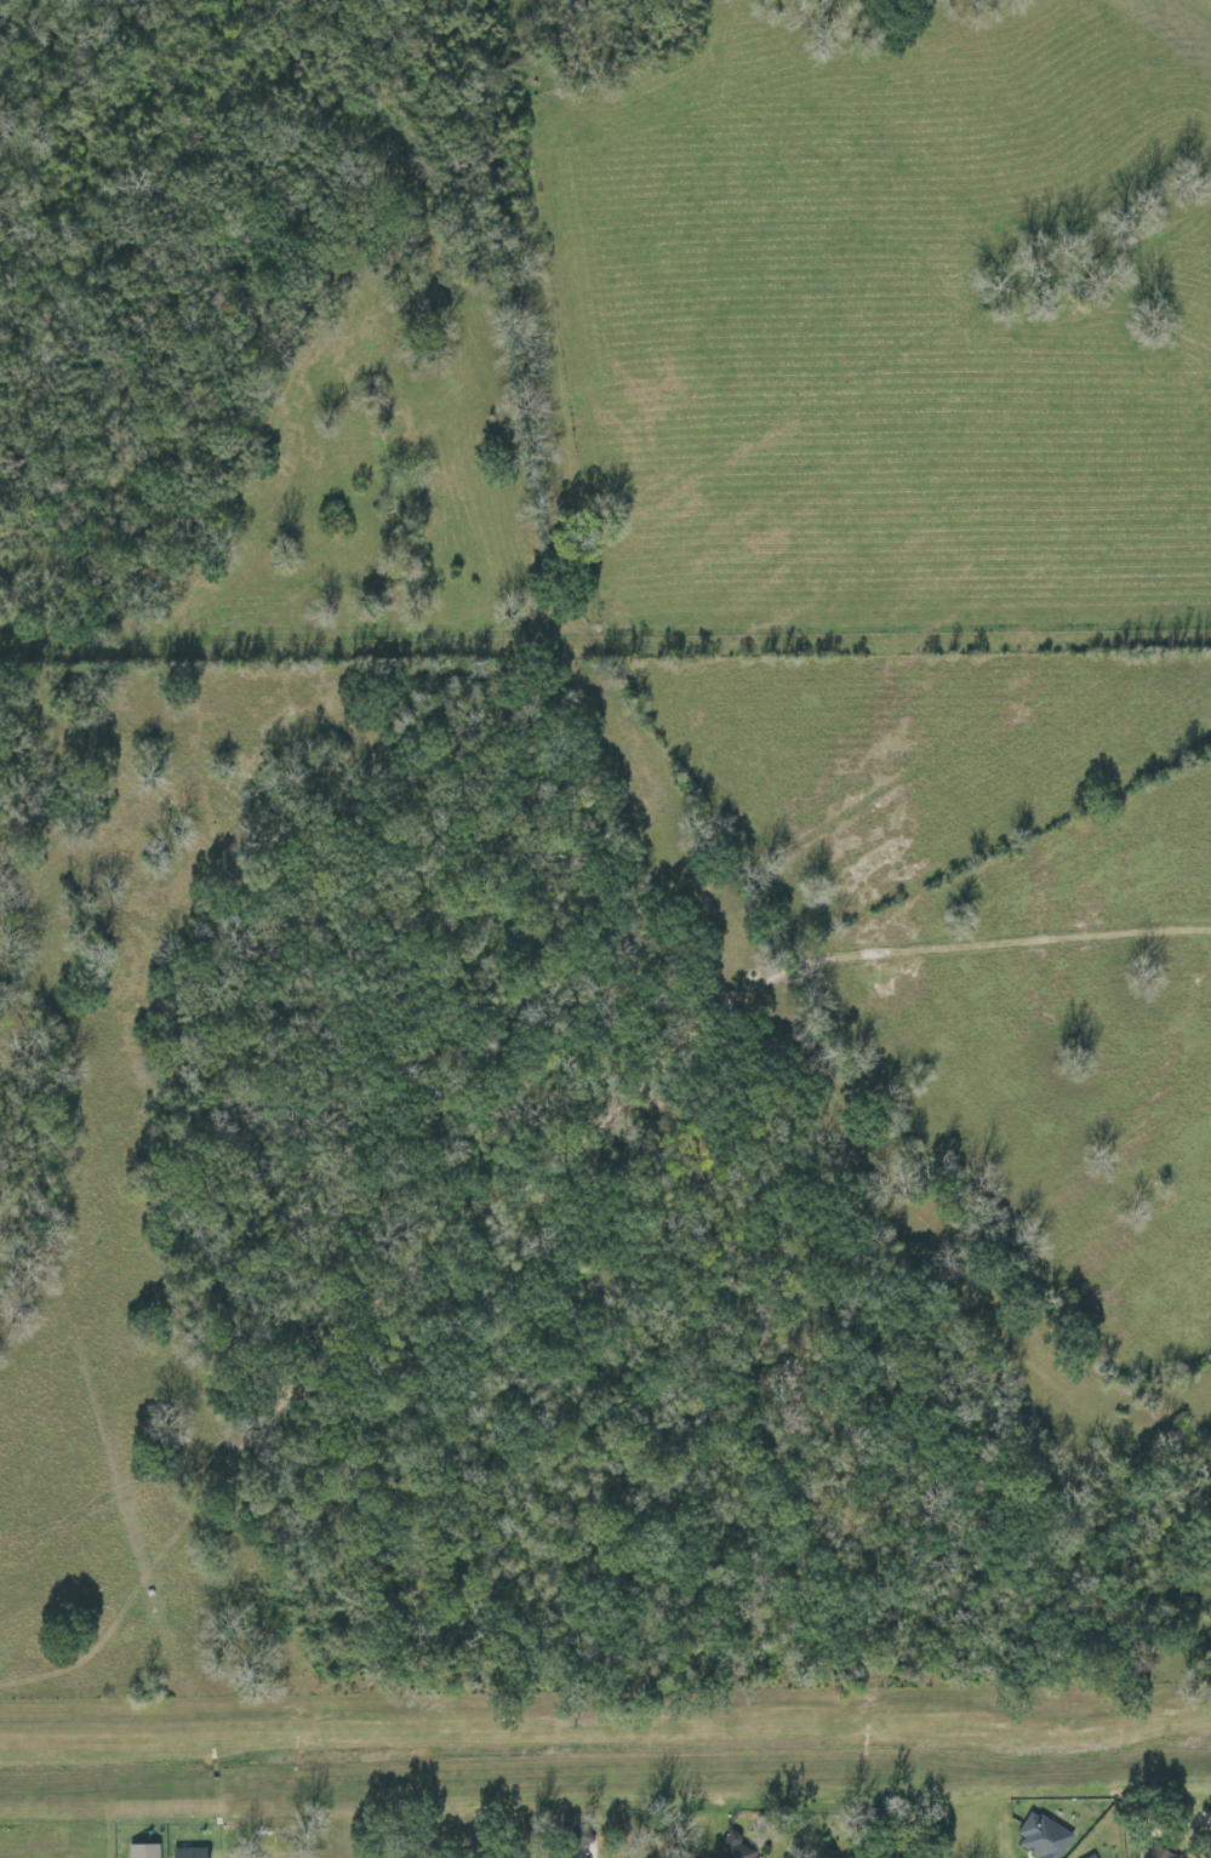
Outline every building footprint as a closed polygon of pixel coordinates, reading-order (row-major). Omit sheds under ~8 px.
[(1076,1834),(1034,1809),(1015,1841),(1045,1857),(1062,1857),(1076,1834)] [(162,1844),(131,1844),(131,1857),(162,1857),(162,1844)] [(178,1857),(211,1857),(210,1848),(177,1848),(178,1857)]
